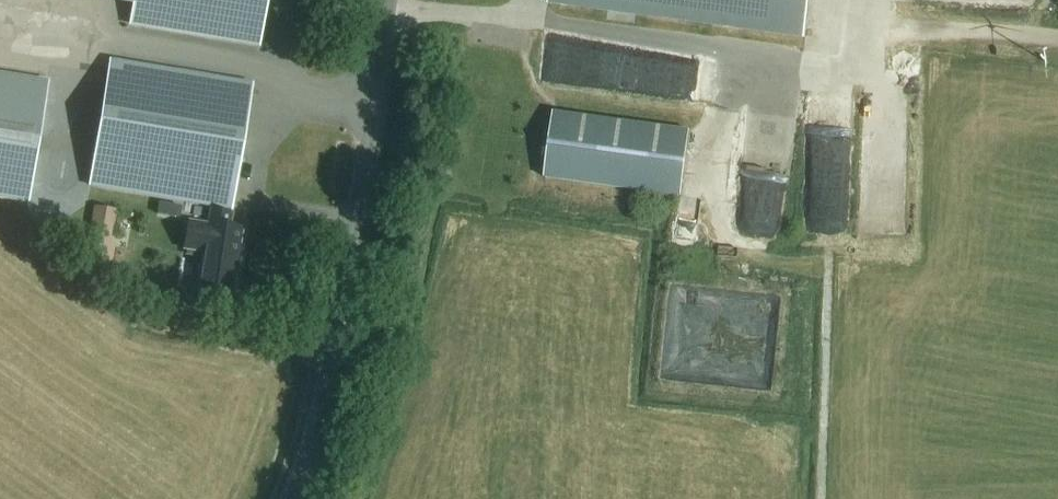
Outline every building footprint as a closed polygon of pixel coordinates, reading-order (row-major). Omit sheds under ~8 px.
[(133,8),(130,28),(259,50),(268,0),(87,0),(133,8)] [(726,29),(804,39),(809,0),(550,0),(549,5),(726,29)] [(109,104),(94,185),(212,206),(209,225),(187,221),(182,251),(204,254),(201,270),(236,276),(244,231),(230,229),(255,88),(116,63),(109,104)] [(27,200),(46,85),(0,77),(0,196),(27,200)] [(690,130),(552,112),(543,179),(681,198),(690,130)] [(780,236),(792,140),(753,135),(741,231),(780,236)] [(812,227),(852,228),(853,159),(812,158),(812,227)] [(121,259),(124,207),(99,206),(96,258),(121,259)] [(178,211),(159,208),(157,219),(176,223),(178,211)] [(685,208),(678,238),(697,242),(704,212),(685,208)]
